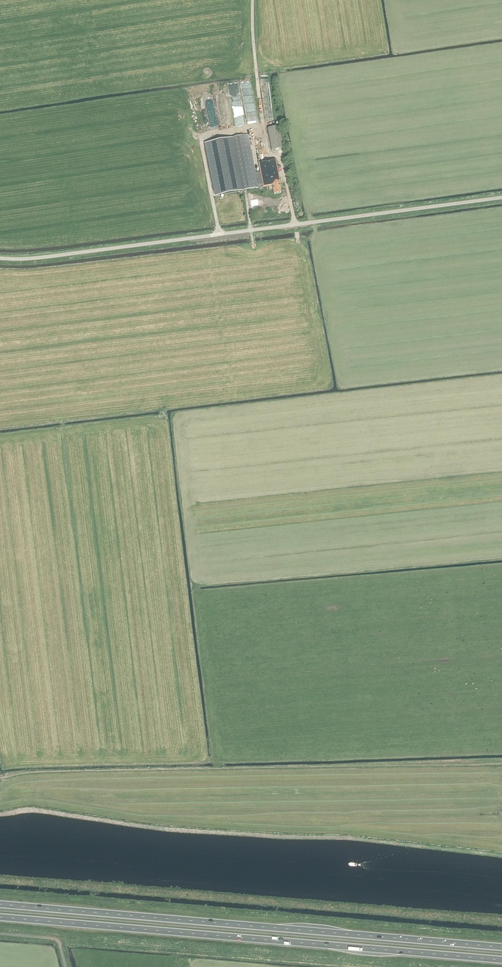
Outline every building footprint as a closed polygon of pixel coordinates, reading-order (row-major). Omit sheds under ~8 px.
[(239,100),(242,115),(249,114),(246,99),(239,100)] [(268,128),(271,150),(283,149),(280,127),(268,128)] [(215,196),(237,192),(258,188),(272,185),(273,194),(280,193),(279,184),(280,183),(275,159),(270,160),(258,162),(260,172),(255,173),(248,135),(205,143),(215,196)]
